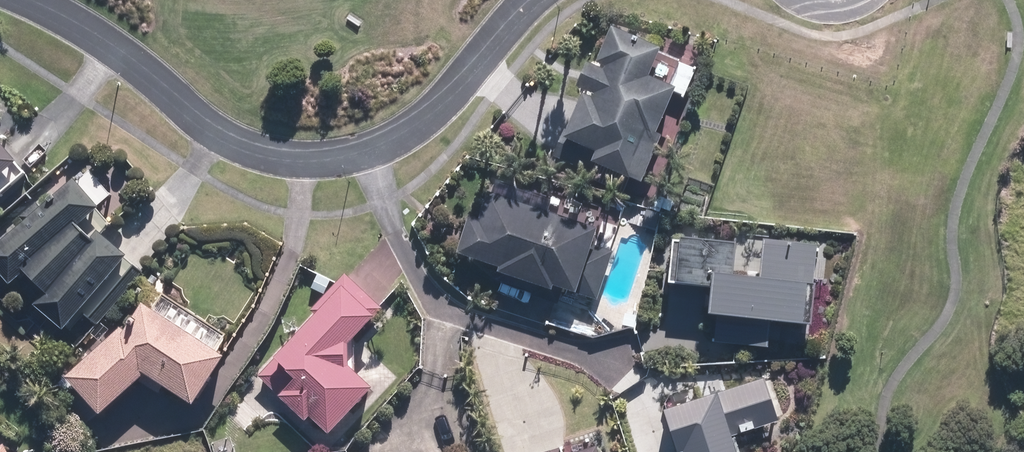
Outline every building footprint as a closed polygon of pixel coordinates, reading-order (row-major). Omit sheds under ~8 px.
[(627,196),(669,95),(642,84),(653,57),(603,37),(590,68),(599,71),(596,77),(583,72),(573,94),(578,96),(552,161),(588,176),(586,179),(627,196)] [(11,169),(0,157),(0,178),(11,169)] [(42,299),(31,313),(58,336),(120,263),(92,240),(86,247),(70,234),(93,214),(68,186),(0,246),(0,283),(6,290),(19,280),(42,299)] [(463,225),(451,261),(570,300),(571,296),(592,303),(607,256),(587,249),(591,237),(482,201),(473,228),(463,225)] [(704,293),(701,322),(803,331),(810,250),(759,246),(755,281),(727,278),(730,249),(670,244),(665,290),(704,293)] [(313,318),(256,379),(323,441),(366,395),(343,373),(342,352),(378,314),(343,280),(310,315),(313,318)] [(96,419),(138,380),(187,411),(218,363),(136,311),(118,339),(115,336),(63,382),(96,419)] [(759,385),(656,420),(667,451),(727,451),(723,441),(772,424),(759,385)]
